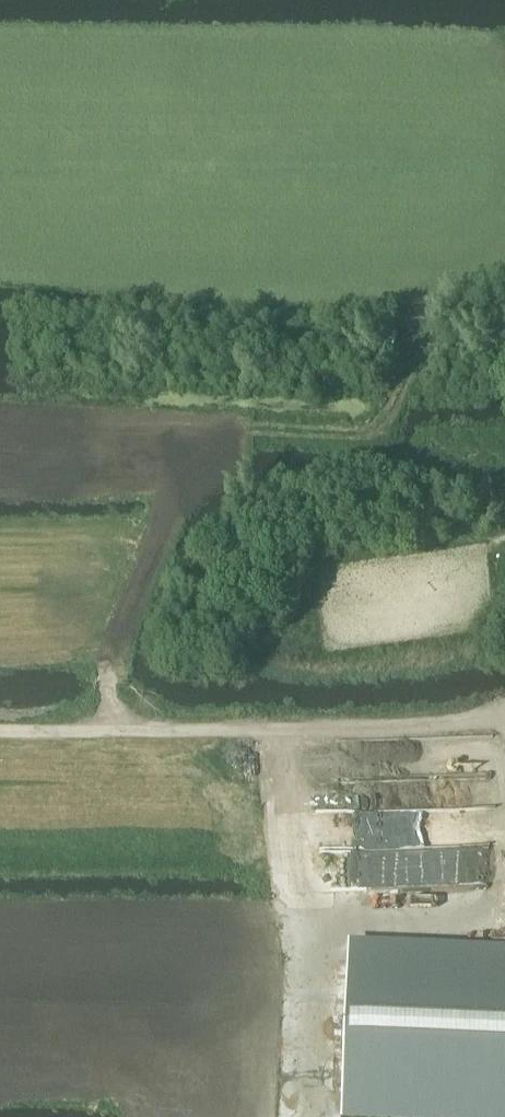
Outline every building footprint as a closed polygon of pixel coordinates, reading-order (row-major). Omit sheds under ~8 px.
[(341,1116),(504,1116),(504,954),(456,952),(348,948),(348,972),(344,1071),(341,1116)]
